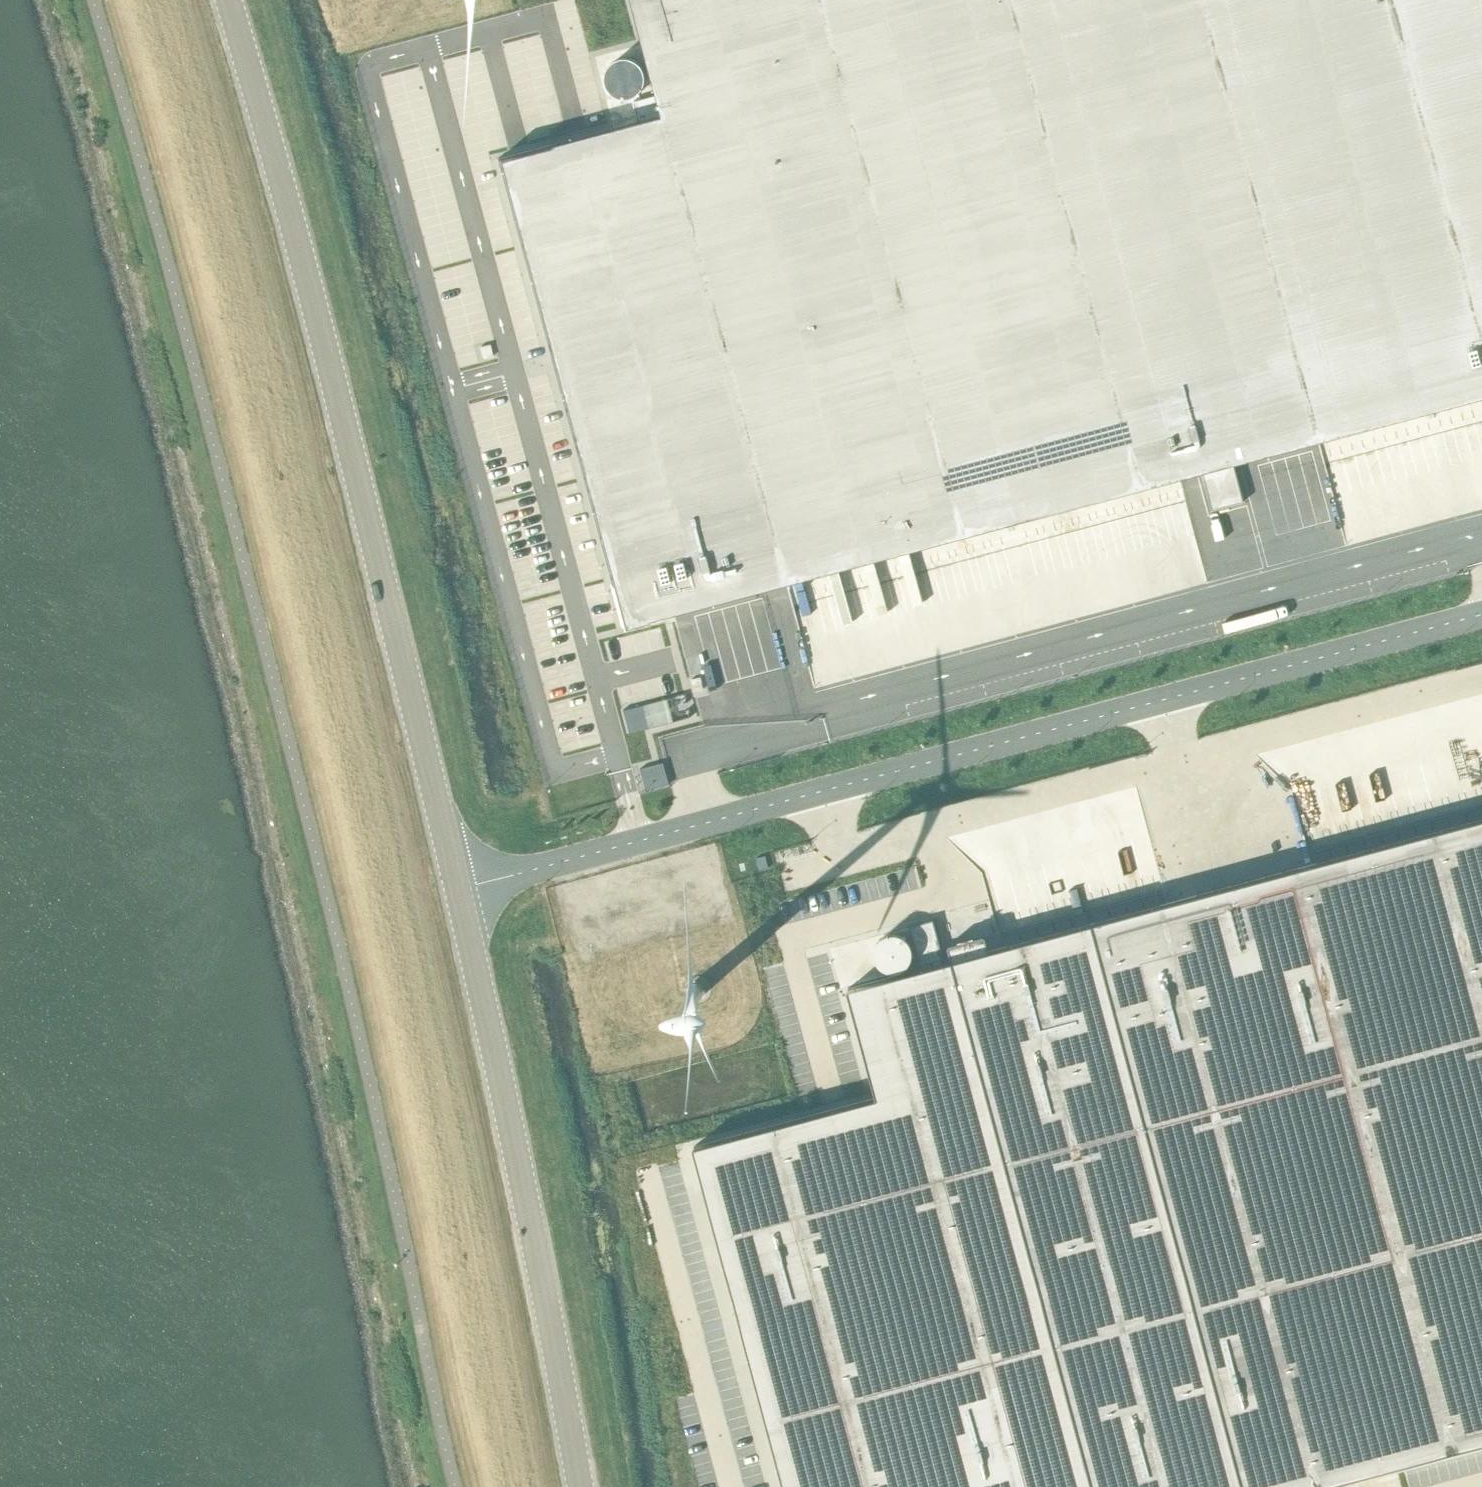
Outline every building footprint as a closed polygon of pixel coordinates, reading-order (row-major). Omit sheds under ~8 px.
[(497,158),(622,627),(1202,472),(1212,510),(1245,502),(1234,464),(1481,397),(1481,0),(632,0),(657,94),(633,101),(638,119),(638,121),(637,121),(595,132),(539,147),(497,158)] [(630,98),(636,96),(642,91),(645,85),(646,78),(645,71),(642,65),(636,60),(630,58),(624,58),(618,59),(612,63),(608,68),(606,74),(605,80),(607,87),(611,92),(616,96),(623,98),(630,98)] [(694,1145),(756,1377),(786,1486),(1316,1486),(1481,1443),(1481,818),(1193,895),(1112,917),(1025,940),(990,949),(986,936),(976,938),(960,942),(949,946),(952,960),(945,961),(934,919),(910,925),(921,968),(848,987),(858,1024),(877,1096),(783,1121),(694,1145)] [(901,969),(907,966),(911,961),(913,956),(913,949),(911,943),(907,938),(902,935),(896,933),(890,934),(884,936),(879,940),(876,945),(875,952),(876,958),(879,963),(883,968),(889,970),(895,971),(901,969)]
